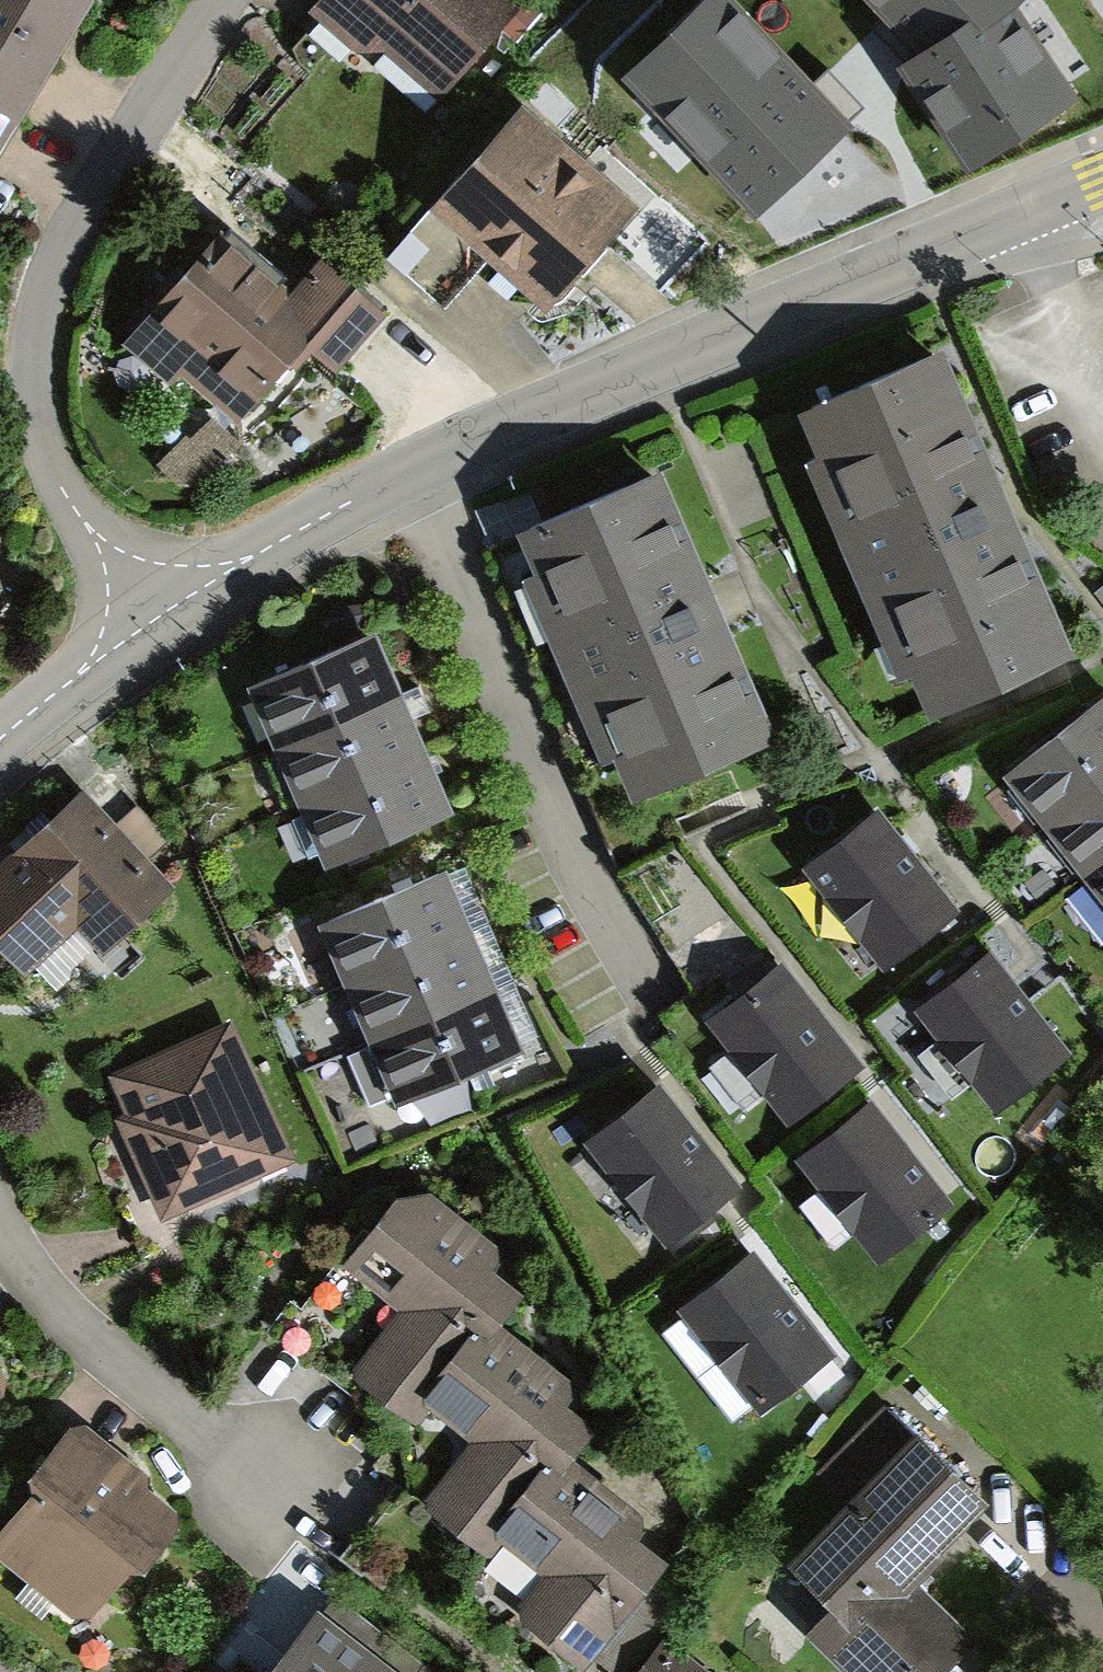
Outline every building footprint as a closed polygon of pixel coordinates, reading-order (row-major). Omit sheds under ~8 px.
[(15,117),(54,52),(51,36),(59,22),(74,19),(85,0),(0,0),(0,108),(15,117)] [(320,13),(356,44),(418,40),(452,70),(503,12),(489,0),(331,0),(320,13)] [(630,72),(758,209),(848,126),(730,0),(708,0),(630,72)] [(925,51),(907,63),(972,162),(1071,98),(1011,6),(1017,0),(877,0),(925,51)] [(1073,12),(1060,0),(1050,0),(1028,23),(1099,88),(1102,84),(1102,0),(1084,0),(1073,12)] [(0,108),(0,142),(15,117),(0,108)] [(522,120),(471,179),(570,265),(622,207),(522,120)] [(545,294),(570,265),(471,179),(446,207),(438,200),(388,257),(436,298),(486,242),(545,294)] [(195,379),(278,286),(287,276),(229,225),(128,339),(173,379),(183,368),(195,379)] [(278,286),(195,379),(237,416),(308,336),(337,362),(380,314),(323,263),(292,298),(278,286)] [(933,354),(812,406),(830,449),(838,445),(855,486),(847,489),(906,624),(913,621),(931,662),(923,666),(941,708),(1062,656),(933,354)] [(186,440),(162,464),(179,481),(198,481),(235,444),(215,422),(192,445),(186,440)] [(651,474),(529,526),(547,567),(555,564),(572,605),(565,608),(608,711),(617,707),(634,747),(625,751),(643,791),(764,740),(651,474)] [(367,636),(258,683),(283,741),(393,695),(367,636)] [(393,695),(283,741),(308,799),(417,753),(393,695)] [(1012,769),(1052,819),(1102,779),(1102,698),(1012,769)] [(417,753),(308,799),(333,858),(443,812),(417,753)] [(1052,819),(1092,869),(1102,860),(1102,779),(1052,819)] [(82,799),(54,825),(41,811),(27,823),(40,838),(0,874),(0,931),(26,959),(91,900),(115,927),(161,885),(82,799)] [(877,815),(812,866),(886,960),(951,909),(877,815)] [(1092,869),(1095,874),(1066,897),(1102,943),(1102,942),(1102,860),(1092,869)] [(438,873),(329,920),(354,979),(464,932),(438,873)] [(464,932),(354,979),(379,1037),(488,990),(464,932)] [(989,957),(924,1008),(998,1102),(1063,1052),(989,957)] [(781,969),(716,1019),(789,1113),(854,1063),(781,969)] [(488,990),(379,1037),(380,1040),(349,1054),(370,1103),(402,1090),(404,1096),(467,1068),(478,1093),(496,1085),(485,1061),(514,1049),(488,990)] [(285,1156),(227,1027),(117,1076),(135,1116),(142,1112),(156,1142),(139,1150),(152,1180),(127,1191),(154,1251),(269,1199),(255,1170),(285,1156)] [(658,1089),(593,1140),(668,1236),(733,1185),(658,1089)] [(944,1201),(870,1106),(805,1157),(880,1252),(944,1201)] [(433,1391),(484,1325),(506,1296),(476,1271),(485,1261),(486,1255),(485,1250),(481,1245),(424,1203),(397,1205),(374,1236),(364,1228),(289,1324),(409,1419),(433,1391)] [(752,1257),(687,1307),(761,1402),(826,1351),(752,1257)] [(508,1518),(556,1459),(579,1429),(548,1405),(557,1393),(557,1384),(484,1325),(433,1391),(480,1430),(481,1448),(461,1471),(463,1485),(508,1518)] [(825,1471),(857,1502),(799,1561),(839,1601),(815,1626),(861,1671),(929,1671),(964,1637),(918,1591),(926,1584),(916,1574),(940,1551),(931,1543),(977,1497),(888,1409),(825,1471)] [(78,1442),(63,1443),(37,1473),(39,1489),(3,1533),(4,1550),(36,1576),(54,1575),(60,1567),(89,1591),(105,1589),(128,1560),(142,1558),(167,1528),(167,1513),(140,1490),(138,1475),(115,1458),(101,1460),(78,1442)] [(556,1459),(508,1518),(502,1526),(551,1563),(553,1581),(534,1603),(534,1617),(581,1653),(652,1563),(622,1540),(630,1528),(630,1521),(627,1516),(556,1459)] [(647,1642),(676,1603),(658,1588),(628,1627),(647,1642)] [(335,1599),(285,1661),(253,1635),(226,1669),(229,1671),(389,1671),(379,1664),(394,1646),(335,1599)] [(663,1642),(639,1671),(701,1671),(663,1642)]
